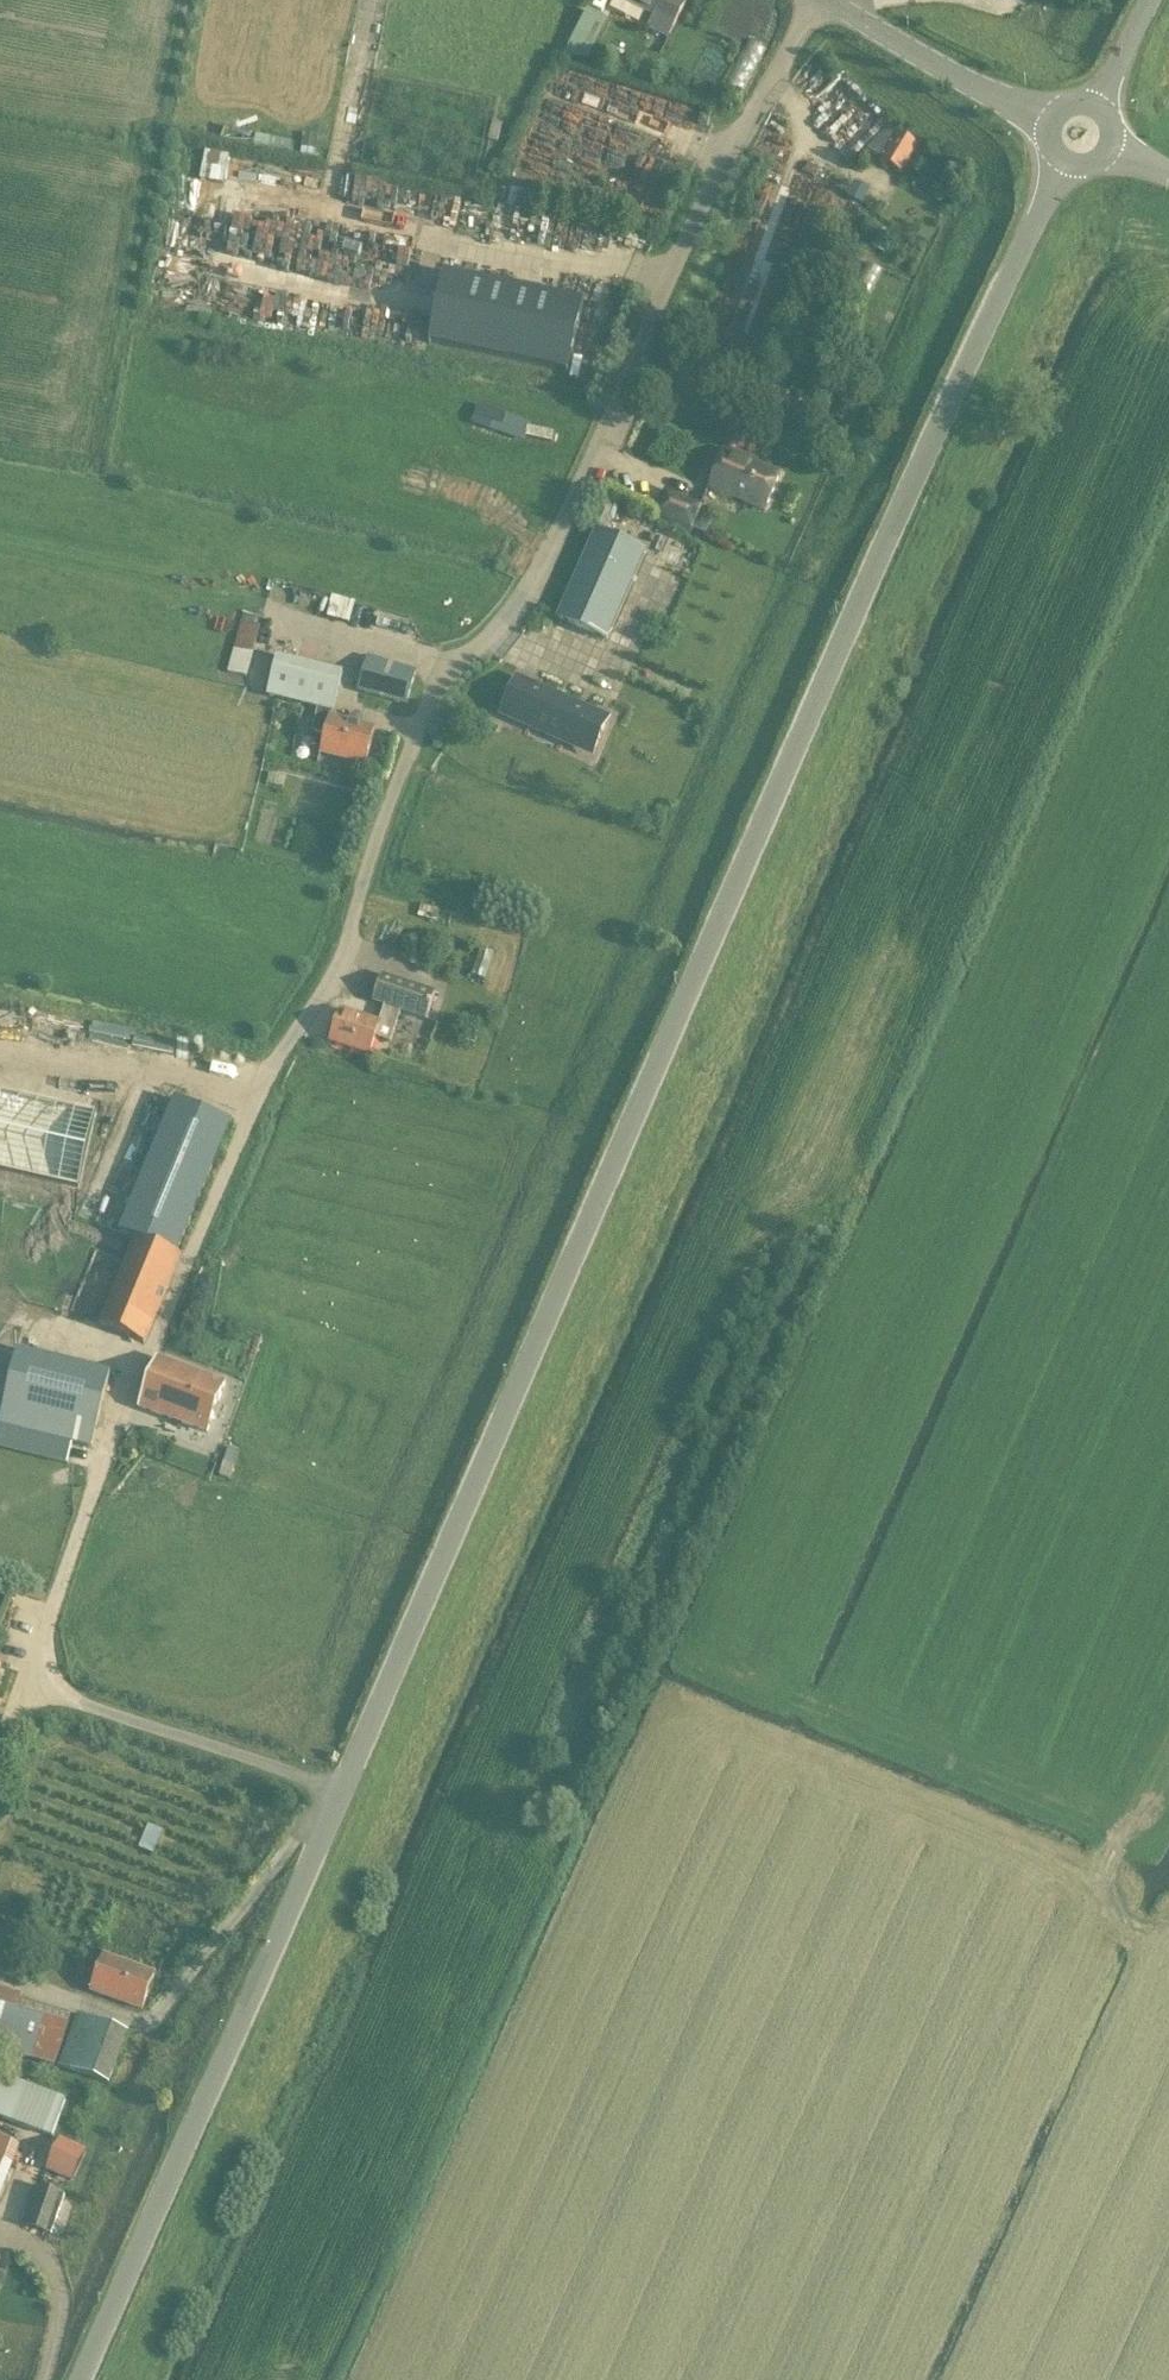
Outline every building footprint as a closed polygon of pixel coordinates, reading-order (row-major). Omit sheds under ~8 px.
[(656,16),(650,27),(669,37),(688,0),(626,0),(656,16)] [(576,35),(566,54),(589,61),(596,46),(609,22),(588,11),(576,35)] [(707,127),(709,119),(701,117),(699,125),(707,127)] [(223,145),(295,149),(296,139),(259,137),(260,125),(224,123),(223,145)] [(918,146),(890,129),(869,151),(884,160),(881,165),(885,167),(888,163),(901,172),(918,146)] [(316,150),(318,138),(304,136),(302,149),(316,150)] [(315,160),(316,150),(302,149),(301,158),(315,160)] [(844,182),(841,190),(847,193),(851,185),(844,182)] [(855,183),(848,198),(863,205),(870,191),(855,183)] [(171,249),(195,250),(196,222),(173,221),(171,249)] [(569,373),(584,304),(445,275),(430,344),(569,373)] [(786,359),(792,341),(782,338),(776,356),(786,359)] [(508,416),(478,406),(472,425),(502,435),(508,416)] [(528,429),(526,438),(552,443),(554,434),(528,429)] [(725,450),(709,488),(766,512),(782,475),(725,450)] [(692,529),(701,507),(666,492),(657,514),(692,529)] [(608,504),(596,531),(607,536),(619,509),(608,504)] [(607,641),(646,554),(596,532),(558,619),(607,641)] [(334,595),(329,616),(352,621),(357,600),(334,595)] [(253,657),(261,629),(243,624),(235,652),(253,657)] [(269,697),(320,709),(314,734),(327,737),(323,755),(367,766),(376,731),(332,719),(333,712),(335,713),(344,674),(278,658),(269,697)] [(407,704),(417,672),(369,658),(359,691),(407,704)] [(521,717),(565,736),(565,735),(576,739),(574,743),(595,753),(609,723),(594,717),(595,713),(535,686),(532,693),(517,687),(501,723),(516,729),(521,717)] [(330,1042),(369,1056),(375,1038),(390,1044),(401,1012),(427,1021),(436,994),(383,976),(374,1003),(385,1007),(380,1023),(341,1010),(330,1042)] [(86,1190),(106,1115),(0,1086),(0,1167),(86,1190)] [(177,1253),(231,1121),(176,1099),(121,1232),(137,1238),(177,1253)] [(177,1253),(137,1238),(101,1325),(145,1343),(181,1255),(177,1253)] [(0,1426),(0,1448),(68,1465),(74,1444),(92,1448),(111,1374),(19,1350),(0,1426)] [(209,1433),(227,1384),(158,1358),(140,1407),(209,1433)] [(241,1452),(231,1448),(226,1463),(236,1467),(241,1452)] [(140,1848),(155,1855),(165,1832),(150,1825),(140,1848)] [(0,1938),(0,1965),(19,1971),(27,1946),(0,1938)] [(143,2011),(157,1973),(104,1954),(90,1992),(143,2011)] [(110,2084),(129,2032),(78,2013),(59,2066),(110,2084)] [(0,2075),(0,2117),(53,2137),(67,2101),(0,2075)] [(8,2179),(2,2176),(14,2144),(0,2139),(0,2200),(8,2179)] [(75,2180),(88,2151),(60,2139),(47,2168),(75,2180)] [(52,2234),(65,2195),(38,2186),(25,2225),(52,2234)]
